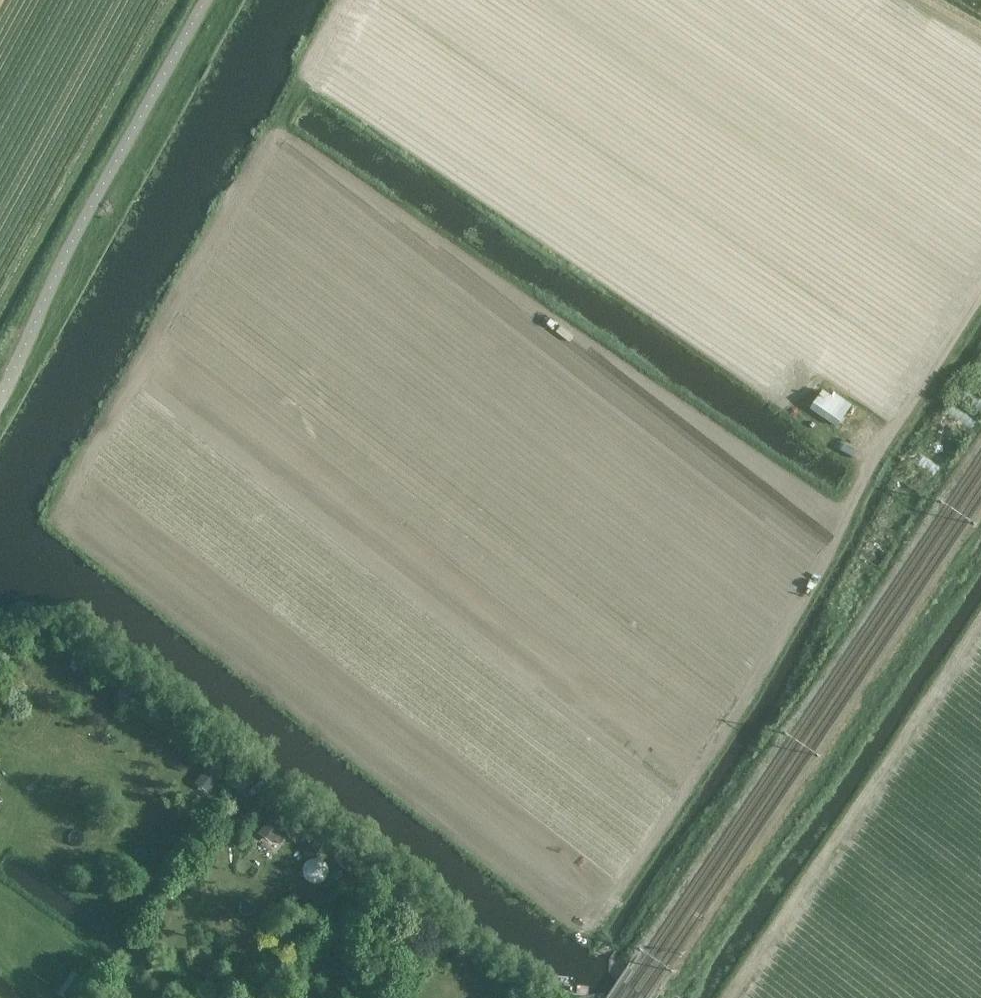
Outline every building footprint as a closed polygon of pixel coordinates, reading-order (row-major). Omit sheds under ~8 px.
[(823,391),(812,409),(837,425),(849,407),(823,391)] [(195,780),(207,788),(217,773),(204,765),(195,780)] [(276,837),(280,841),(288,830),(270,816),(257,832),(271,843),(276,837)]
